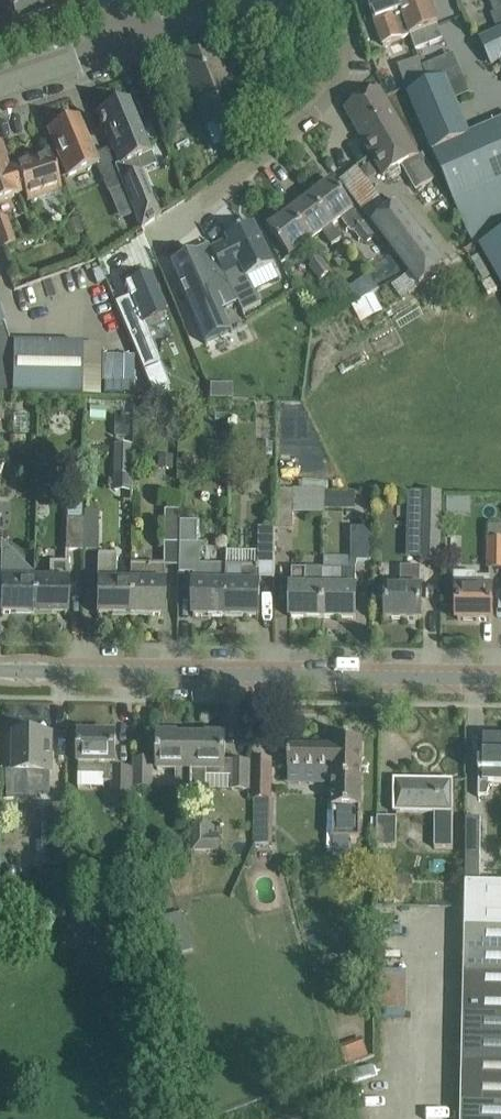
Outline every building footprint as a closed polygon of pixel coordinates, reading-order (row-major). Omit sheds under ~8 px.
[(8,0),(16,24),(54,11),(50,0),(9,0),(8,0)] [(410,35),(397,0),(367,0),(383,45),(410,35)] [(410,35),(416,50),(443,39),(429,0),(397,0),(410,35)] [(493,12),(491,13),(495,26),(500,23),(500,0),(489,0),(493,12)] [(480,39),(492,65),(500,61),(500,62),(500,29),(480,39)] [(249,131),(243,114),(216,44),(181,57),(207,127),(209,126),(215,144),(249,131)] [(398,65),(406,88),(428,79),(419,57),(398,65)] [(416,191),(437,178),(423,154),(420,155),(381,89),(345,109),(384,174),(400,165),(416,191)] [(129,98),(97,111),(105,131),(118,164),(114,165),(123,185),(128,197),(141,229),(159,216),(140,171),(135,159),(151,152),(137,118),(129,98)] [(123,185),(114,165),(107,149),(94,154),(78,116),(47,129),(67,175),(96,163),(108,191),(123,185)] [(453,198),(500,179),(500,121),(468,134),(432,149),(452,198),(453,198)] [(17,194),(8,167),(9,167),(1,142),(0,142),(0,200),(17,194)] [(11,173),(9,167),(8,167),(17,194),(23,192),(27,203),(62,191),(49,153),(26,161),(28,167),(11,173)] [(340,181),(372,224),(390,211),(357,168),(340,181)] [(453,198),(468,234),(476,249),(479,247),(500,235),(500,179),(453,198)] [(311,196),(333,226),(342,219),(352,233),(365,224),(332,180),(311,196)] [(333,226),(311,196),(290,212),(312,241),(324,233),(330,241),(339,235),(333,226)] [(399,204),(390,211),(372,224),(409,272),(408,273),(419,287),(446,266),(399,204)] [(291,257),(312,241),(290,212),(269,228),(291,257)] [(0,219),(0,248),(0,249),(15,244),(6,217),(0,219)] [(229,241),(212,249),(214,253),(238,302),(244,313),(262,304),(249,277),(274,265),(253,224),(250,226),(248,223),(235,229),(237,232),(227,237),(229,241)] [(109,269),(153,243),(148,234),(103,259),(109,269)] [(479,247),(500,285),(500,235),(479,247)] [(196,250),(170,261),(204,341),(230,330),(219,304),(235,296),(214,254),(213,252),(199,257),(196,250)] [(309,266),(320,281),(333,272),(321,257),(309,266)] [(138,313),(124,320),(149,379),(166,371),(147,328),(172,317),(152,272),(126,284),(138,313)] [(347,289),(354,300),(355,302),(379,289),(369,275),(347,289)] [(82,397),(83,344),(10,342),(3,323),(0,314),(0,394),(82,397)] [(83,344),(82,397),(99,397),(101,344),(83,344)] [(133,355),(101,355),(101,392),(132,393),(133,355)] [(90,406),(90,418),(105,419),(105,407),(90,406)] [(115,418),(114,435),(130,435),(130,418),(115,418)] [(113,444),(113,475),(130,475),(131,444),(113,444)] [(159,455),(159,466),(172,466),(173,455),(159,455)] [(268,461),(255,461),(255,474),(268,474),(268,461)] [(293,529),(293,512),(293,490),(276,490),(276,528),(293,529)] [(325,491),(293,490),(293,512),(324,513),(325,491)] [(424,492),(408,492),(407,530),(423,531),(424,492)] [(424,492),(422,559),(422,563),(440,564),(442,492),(424,492)] [(164,509),(163,543),(176,543),(176,509),(164,509)] [(66,550),(81,550),(81,519),(66,518),(66,550)] [(81,519),(81,550),(96,550),(97,519),(81,519)] [(500,540),(500,525),(489,525),(488,540),(500,540)] [(275,577),(276,528),(258,528),(258,566),(227,565),(226,616),(259,616),(260,577),(275,577)] [(369,561),(370,530),(353,530),(353,561),(369,561)] [(488,540),(488,569),(500,570),(500,540),(488,540)] [(32,613),(33,579),(32,579),(32,578),(34,578),(34,575),(1,541),(0,551),(0,580),(1,580),(0,612),(32,613)] [(226,616),(227,565),(196,565),(197,543),(179,543),(180,569),(180,573),(194,573),(194,583),(193,616),(226,616)] [(97,614),(129,614),(130,581),(114,581),(115,555),(98,555),(97,614)] [(33,579),(32,613),(66,614),(67,563),(48,563),(48,579),(33,579)] [(130,581),(129,614),(162,615),(163,565),(130,564),(130,581)] [(401,567),(401,587),(387,587),(386,619),(421,619),(421,587),(420,587),(420,567),(401,567)] [(291,617),(323,617),(324,569),(306,568),(293,568),(293,589),(291,589),(291,617)] [(324,569),(323,617),(355,618),(355,588),(354,588),(354,569),(324,569)] [(491,576),(475,575),(459,575),(458,620),(491,620),(491,598),(492,586),(491,586),(491,576)] [(6,770),(5,796),(37,797),(37,792),(50,793),(50,788),(50,756),(51,734),(16,734),(15,756),(15,770),(6,770)] [(132,811),(132,788),(133,768),(115,768),(115,735),(79,735),(79,774),(104,774),(104,782),(111,783),(110,802),(114,802),(114,811),(132,811)] [(191,791),(192,736),(158,736),(158,770),(175,770),(175,791),(191,791)] [(192,736),(191,791),(204,791),(204,770),(225,770),(225,737),(192,736)] [(360,794),(361,761),(361,739),(334,738),(334,747),(288,746),(288,768),(334,769),(333,793),(334,793),(334,798),(333,798),(332,838),(360,839),(360,799),(360,794)] [(500,785),(500,738),(484,738),(484,763),(479,763),(478,795),(487,796),(490,785),(500,785)] [(133,768),(132,788),(152,789),(152,759),(133,759),(133,768)] [(252,803),(270,803),(272,761),(253,760),(252,803)] [(231,791),(249,791),(249,761),(231,761),(231,791)] [(394,779),(393,811),(434,812),(434,847),(452,848),(452,812),(453,780),(394,779)] [(269,844),(270,803),(252,803),(250,844),(269,844)] [(377,816),(378,846),(397,845),(397,816),(377,816)] [(466,818),(466,883),(480,883),(480,818),(466,818)] [(192,823),(192,851),(219,850),(219,833),(209,834),(209,823),(192,823)] [(395,875),(387,892),(403,899),(411,882),(395,875)] [(480,883),(466,883),(465,927),(500,928),(500,884),(480,883)] [(465,927),(464,971),(500,972),(500,928),(465,927)] [(463,1015),(500,1016),(500,972),(464,971),(463,1015)] [(463,1015),(462,1059),(500,1060),(500,1016),(463,1015)] [(461,1103),(500,1104),(500,1060),(462,1059),(461,1103)] [(461,1103),(460,1118),(500,1118),(500,1104),(461,1103)]
